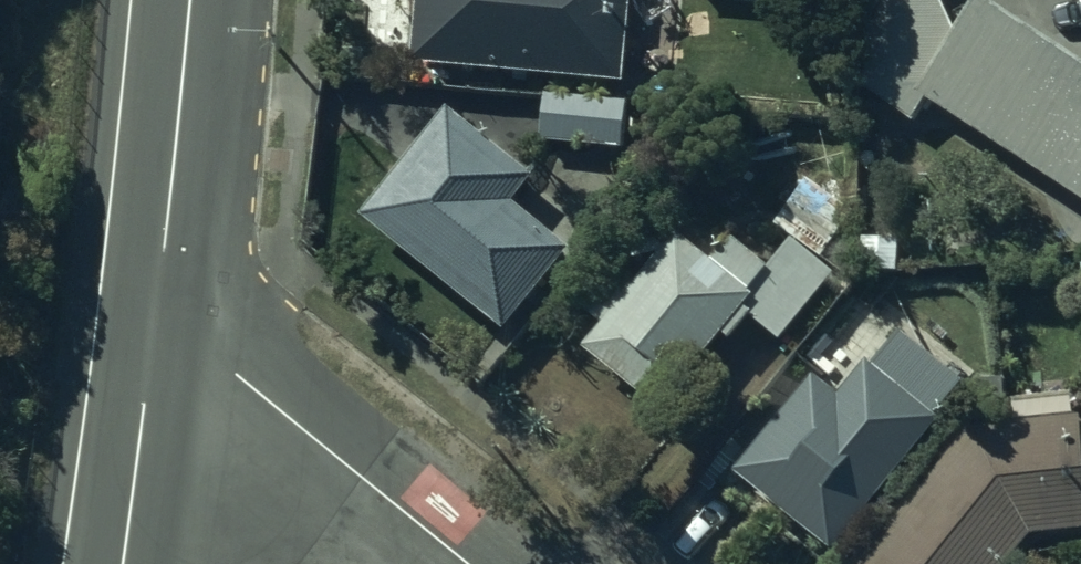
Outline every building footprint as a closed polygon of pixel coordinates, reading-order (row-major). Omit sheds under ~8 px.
[(632,14),(634,14),(635,0),(419,0),(412,74),(624,96),(632,14)] [(988,19),(926,109),(1080,214),(1080,82),(988,19)] [(628,104),(543,99),(541,149),(627,151),(628,104)] [(539,178),(452,118),(363,226),(510,342),(584,256),(516,205),(539,178)] [(779,283),(740,254),(720,280),(682,249),(639,300),(620,282),(584,319),(605,340),(588,360),(665,424),(729,347),(743,358),(760,335),(785,357),(849,287),(809,250),(779,283)] [(849,412),(827,394),(740,492),(822,563),(845,563),(922,477),(921,475),(950,439),(876,379),(849,412)] [(981,442),(882,563),(1035,563),(1043,554),(1080,551),(1080,434),(981,442)]
